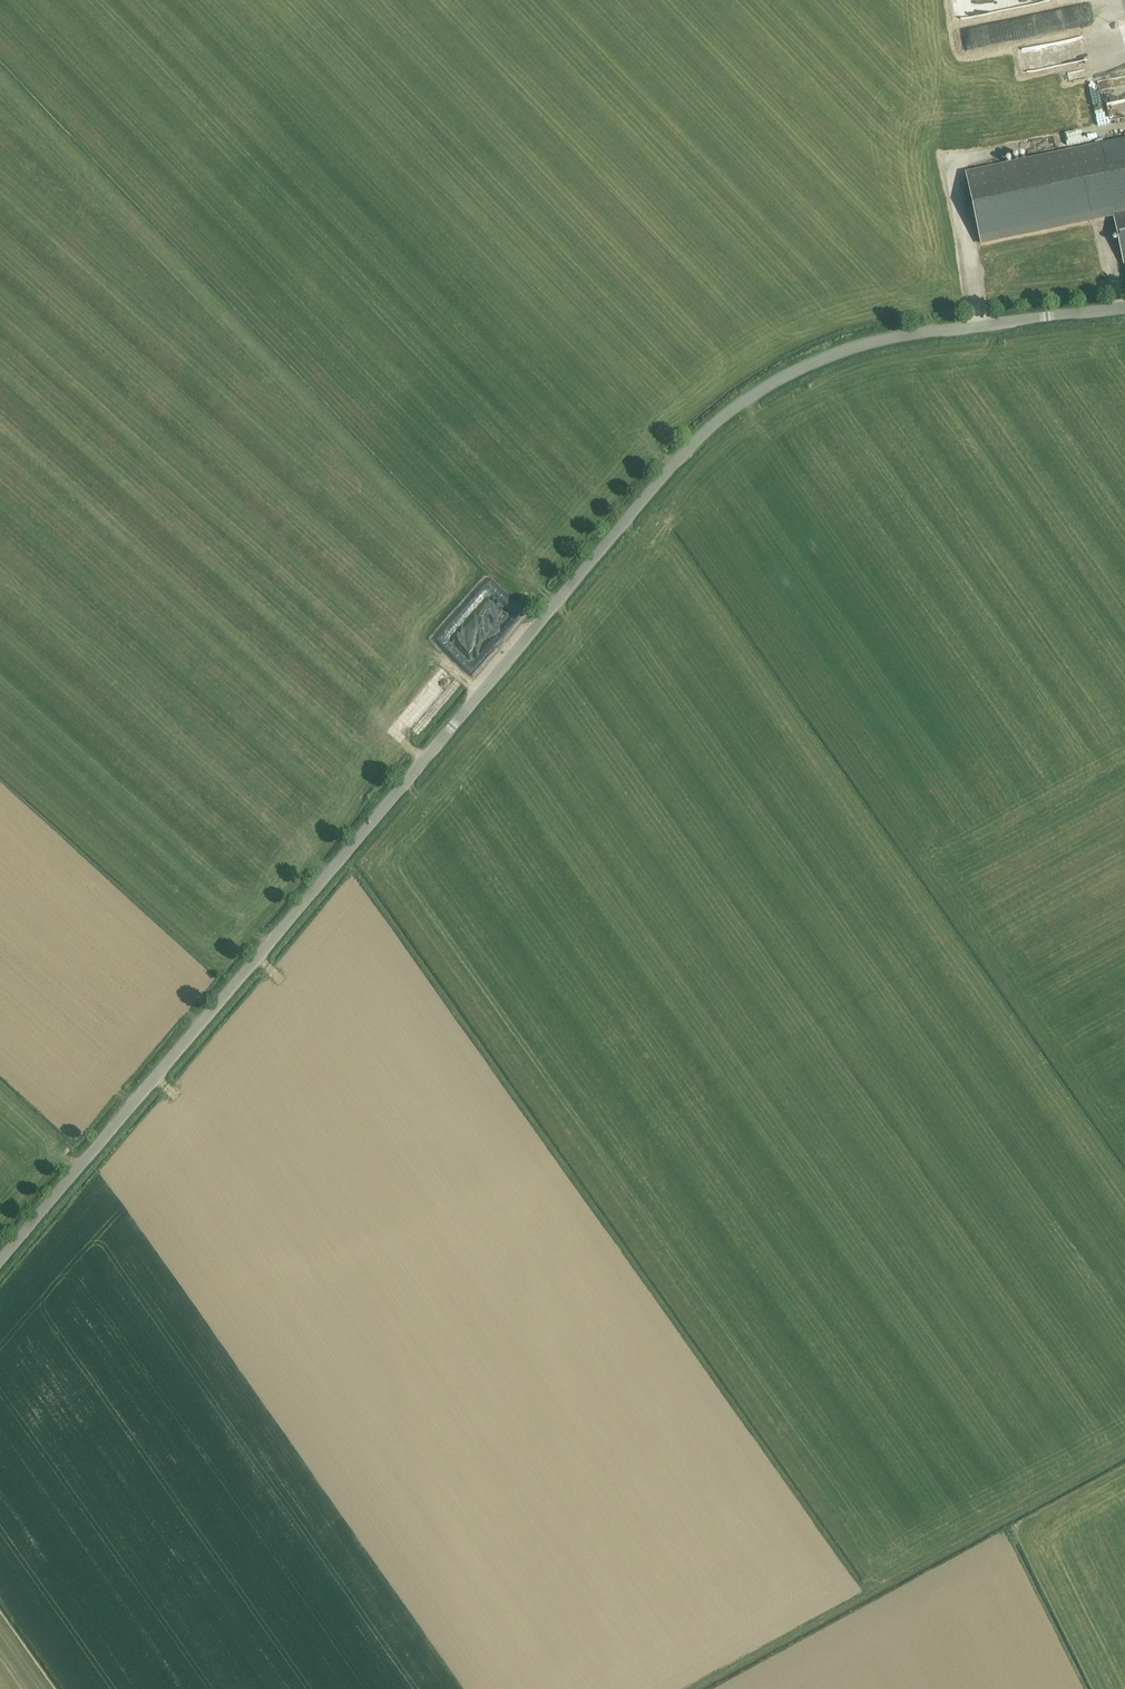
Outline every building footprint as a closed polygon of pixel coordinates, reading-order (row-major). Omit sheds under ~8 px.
[(990,26),(994,43),(1031,35),(1027,19),(990,26)] [(1088,38),(1019,49),(1022,69),(1091,58),(1088,38)] [(967,174),(982,242),(1113,214),(1124,212),(1124,140),(967,174)] [(1124,264),(1124,263),(1124,212),(1113,214),(1124,264)]
